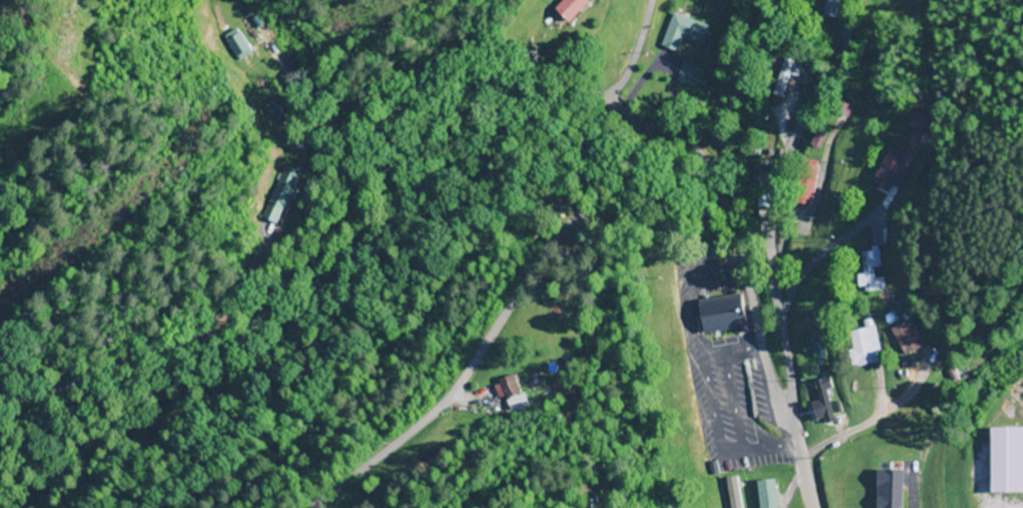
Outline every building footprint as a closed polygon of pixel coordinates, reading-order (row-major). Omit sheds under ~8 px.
[(587,3),(584,0),(561,0),(552,10),(565,24),(587,3)] [(827,17),(830,0),(818,0),(815,15),(827,17)] [(709,28),(671,13),(657,47),(674,54),(680,39),(702,47),(709,28)] [(232,42),(234,58),(242,57),(241,41),(232,42)] [(795,80),(801,64),(783,59),(771,96),(781,100),(789,78),(795,80)] [(902,143),(919,152),(925,139),(909,130),(902,143)] [(264,219),(284,228),(308,174),(288,165),(264,219)] [(860,292),(880,292),(880,251),(859,251),(860,292)] [(694,336),(742,327),(736,296),(688,305),(694,336)] [(900,357),(918,351),(907,321),(889,328),(900,357)] [(851,368),(880,362),(873,326),(844,332),(851,368)] [(824,357),(820,330),(805,332),(810,359),(824,357)] [(814,428),(836,422),(824,378),(810,382),(816,403),(808,405),(814,428)] [(901,470),(873,470),(873,507),(901,507),(901,470)] [(772,478),(752,481),(757,507),(778,507),(772,478)]
